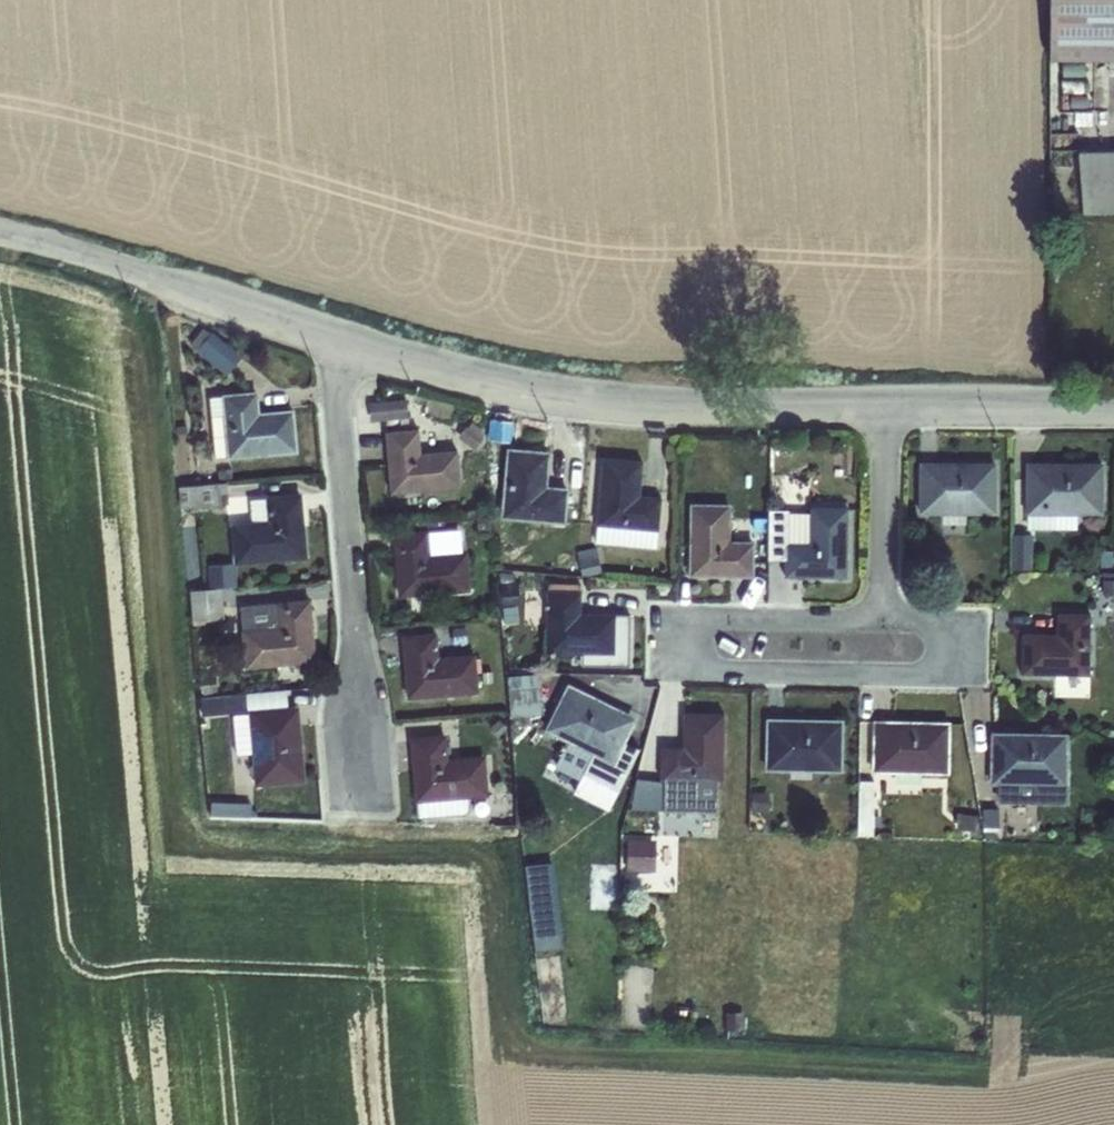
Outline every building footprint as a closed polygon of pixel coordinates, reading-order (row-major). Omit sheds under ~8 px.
[(1047,60),(1113,61),(1113,0),(1048,0),(1047,60)] [(1079,178),(1081,213),(1113,212),(1113,152),(1079,152),(1079,178)] [(210,333),(195,351),(225,375),(240,356),(210,333)] [(220,395),(208,396),(214,457),(225,456),(226,459),(297,452),(293,409),(258,413),(256,392),(220,395)] [(404,399),(367,403),(369,422),(407,418),(404,399)] [(464,425),(456,437),(475,452),(484,441),(477,436),(482,429),(471,421),(466,427),(464,425)] [(417,429),(383,432),(388,494),(459,488),(456,450),(419,453),(417,429)] [(506,450),(500,518),(562,523),(565,489),(544,487),(547,453),(506,450)] [(595,526),(594,543),(655,549),(656,531),(659,497),(638,495),(642,461),(600,457),(594,526),(595,526)] [(919,464),(918,513),(941,513),(941,524),(964,524),(964,513),(993,513),(993,464),(919,464)] [(1025,464),(1025,514),(1025,529),(1075,530),(1075,514),(1100,514),(1100,464),(1025,464)] [(225,482),(177,487),(179,508),(227,504),(225,482)] [(250,522),(229,524),(233,564),(306,558),(300,493),(264,496),(264,498),(248,500),(250,522)] [(689,505),(688,576),(752,578),(752,542),(728,541),(728,505),(689,505)] [(767,510),(766,560),(783,560),(783,577),(845,578),(846,508),(808,507),(808,514),(787,513),(787,510),(767,510)] [(427,530),(391,533),(396,597),(469,591),(466,552),(460,552),(459,530),(427,532),(427,530)] [(1033,538),(1015,539),(1015,568),(1035,568),(1033,538)] [(580,555),(575,556),(580,578),(601,573),(594,547),(579,551),(580,555)] [(212,589),(220,588),(235,587),(233,573),(211,575),(212,589)] [(1101,595),(1113,595),(1113,580),(1102,580),(1101,595)] [(514,581),(498,582),(500,605),(513,604),(512,601),(515,600),(514,581)] [(220,588),(212,589),(188,591),(191,621),(223,618),(220,588)] [(545,591),(544,654),(581,655),(581,665),(627,666),(628,614),(614,614),(579,613),(579,591),(545,591)] [(274,602),(239,605),(241,629),(240,629),(243,669),(315,662),(309,599),(274,602)] [(1020,634),(1020,675),(1088,676),(1089,614),(1055,613),(1055,634),(1020,634)] [(435,633),(400,636),(406,699),(477,693),(474,654),(437,657),(435,633)] [(546,710),(544,670),(511,671),(512,711),(546,710)] [(215,674),(196,677),(199,695),(217,692),(215,674)] [(566,686),(544,730),(566,741),(552,768),(578,781),(575,788),(610,805),(637,749),(622,742),(634,718),(566,686)] [(229,695),(197,698),(198,715),(224,713),(223,708),(231,706),(229,695)] [(247,713),(230,715),(234,755),(250,753),(253,786),(304,782),(298,706),(247,710),(247,713)] [(659,746),(658,780),(666,781),(665,811),(720,812),(720,782),(722,713),(681,712),(680,747),(659,746)] [(497,719),(487,728),(496,737),(505,728),(497,719)] [(765,719),(764,770),(840,771),(841,721),(765,719)] [(872,721),(871,772),(947,773),(948,723),(872,721)] [(445,734),(408,738),(414,803),(415,802),(417,818),(463,814),(467,810),(466,798),(487,797),(483,756),(446,759),(445,734)] [(990,734),(989,784),(996,784),(996,803),(1066,804),(1066,786),(1065,786),(1066,735),(990,734)] [(857,781),(856,835),(872,836),(872,782),(857,781)] [(767,793),(749,793),(750,812),(767,812),(767,793)] [(210,801),(209,813),(249,816),(250,804),(210,801)] [(982,809),(982,825),(995,825),(995,810),(982,809)] [(956,813),(954,829),(973,831),(975,815),(956,813)] [(996,830),(982,830),(984,840),(995,841),(996,830)] [(627,838),(625,869),(654,870),(656,839),(627,838)] [(551,863),(530,865),(536,906),(556,904),(551,863)]
